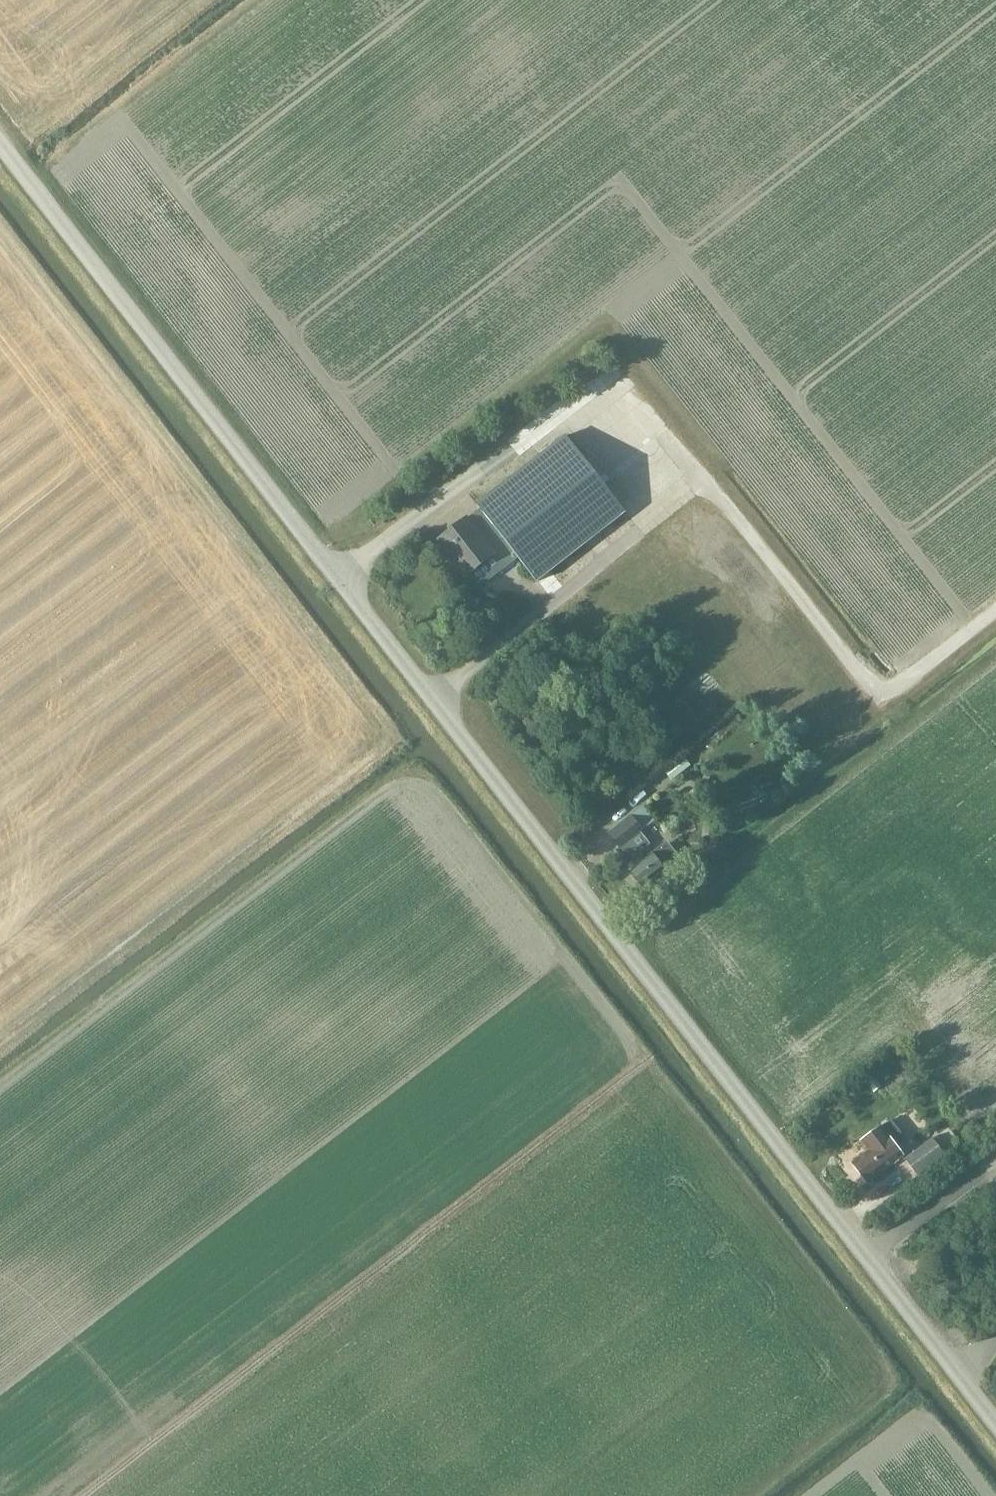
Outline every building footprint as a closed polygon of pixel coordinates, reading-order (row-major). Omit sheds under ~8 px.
[(469,517),(438,541),(449,555),(447,556),(457,570),(459,568),(466,577),(470,574),(479,587),(496,574),(486,562),(497,553),(496,552),(507,544),(538,582),(627,512),(567,435),(478,505),(480,508),(469,517)] [(734,733),(744,724),(736,715),(726,724),(734,733)] [(683,756),(664,771),(672,780),(690,765),(683,756)] [(631,870),(630,871),(631,872),(629,876),(636,884),(640,884),(642,886),(675,860),(664,846),(654,854),(652,852),(646,857),(642,851),(650,844),(641,833),(644,831),(632,816),(609,833),(620,847),(616,850),(631,870)] [(890,1125),(897,1146),(915,1141),(908,1119),(890,1125)] [(892,1162),(893,1162),(902,1155),(888,1136),(887,1136),(881,1128),(863,1142),(869,1151),(855,1161),(869,1180),(892,1163),(892,1162)] [(918,1175),(919,1174),(944,1156),(932,1139),(906,1158),(918,1175)]
